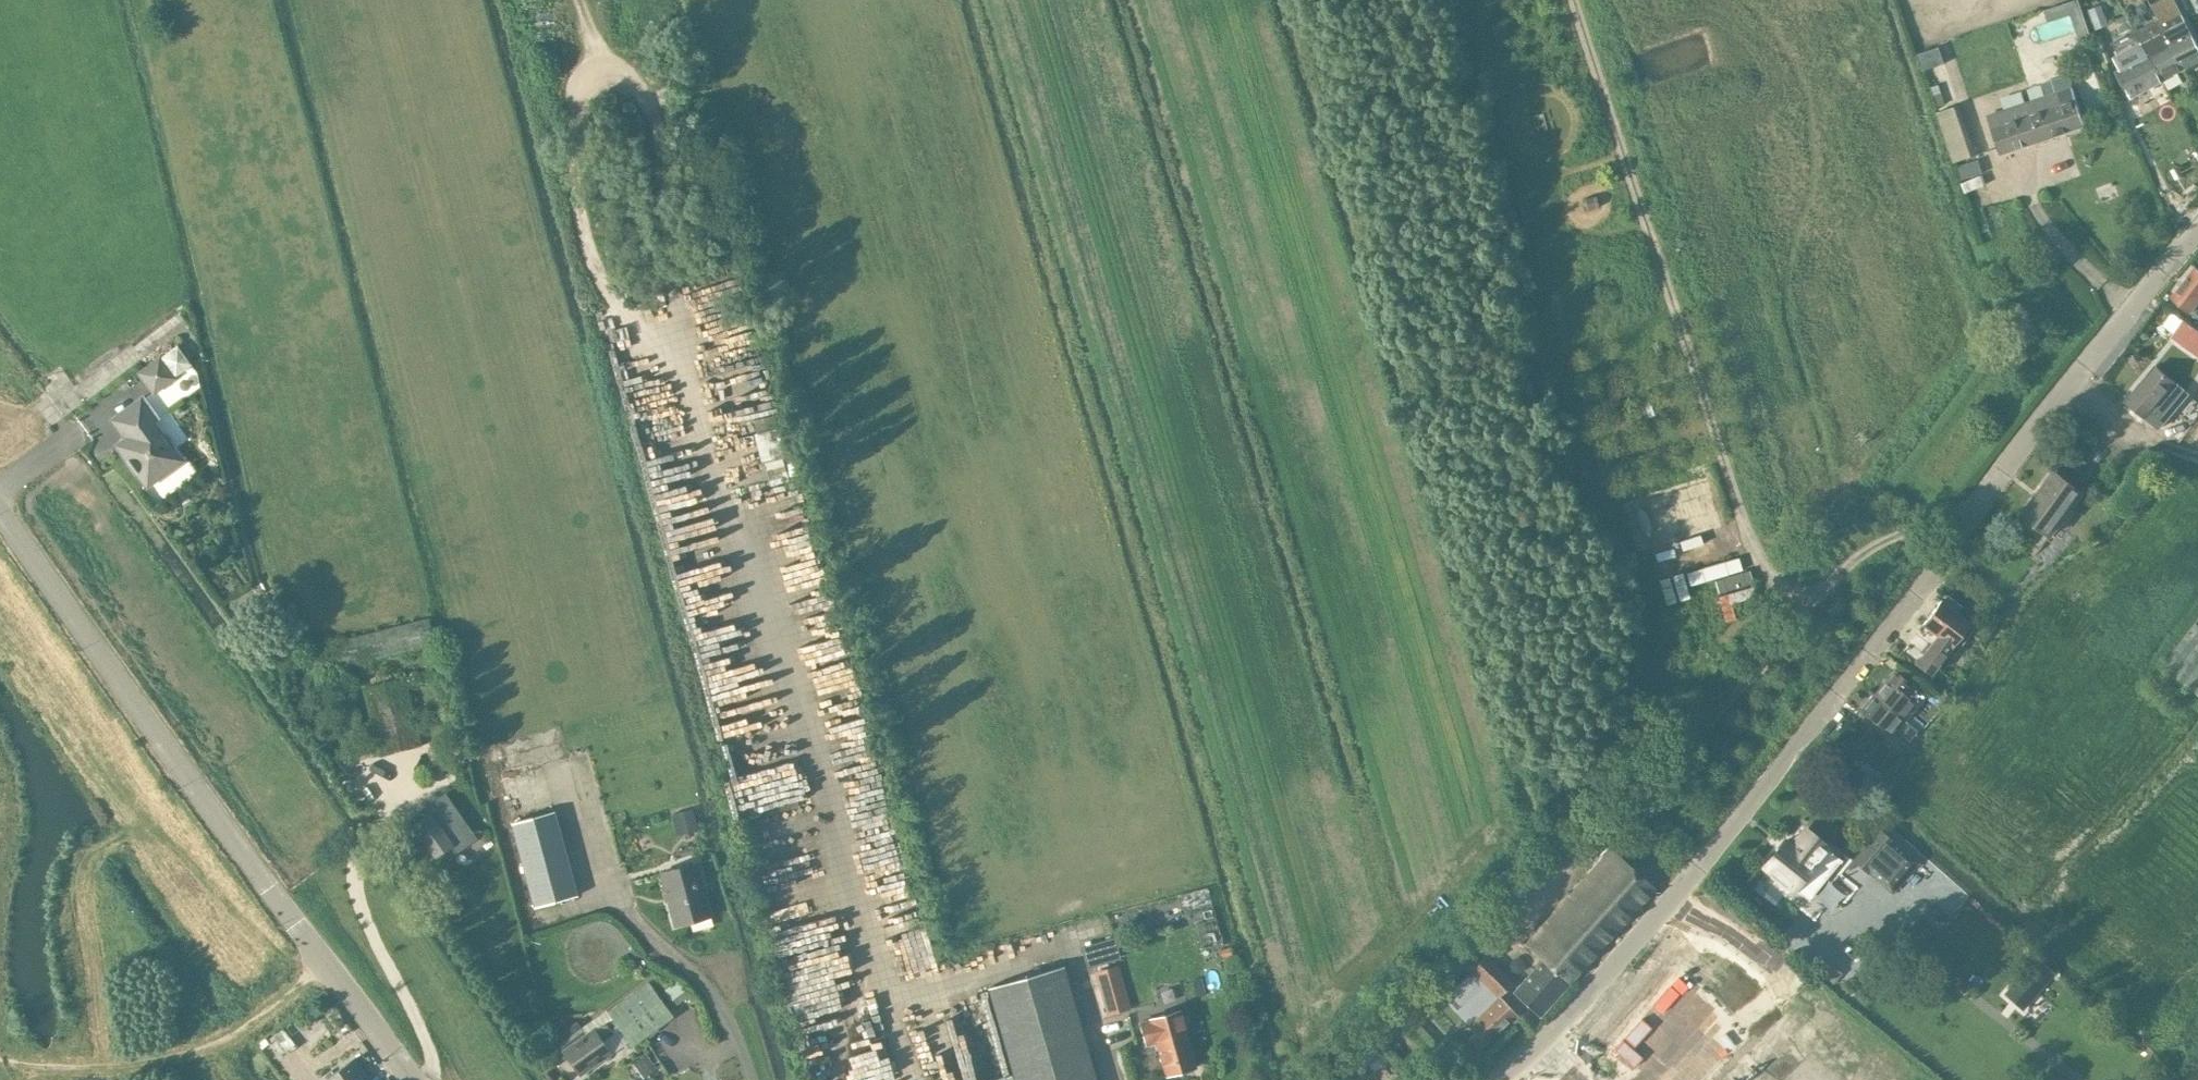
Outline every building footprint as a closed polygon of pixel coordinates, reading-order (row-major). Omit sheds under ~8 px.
[(2152,4),(2159,18),(2157,20),(2164,33),(2183,69),(2197,61),(2197,45),(2186,22),(2174,0),(2159,0),(2152,4)] [(2161,80),(2183,69),(2157,20),(2135,31),(2161,80)] [(2130,96),(2161,80),(2135,31),(2113,42),(2129,74),(2120,79),(2130,96)] [(2000,153),(2085,125),(2072,86),(1987,115),(2000,153)] [(1953,161),(1974,155),(1957,105),(1936,112),(1953,161)] [(2194,265),(2168,298),(2188,313),(2197,320),(2197,268),(2194,265)] [(155,390),(191,364),(177,345),(141,371),(155,390)] [(2197,413),(2197,401),(2188,395),(2190,393),(2154,363),(2123,400),(2158,430),(2175,409),(2191,422),(2197,413)] [(146,484),(180,460),(169,446),(170,442),(164,434),(161,434),(152,422),(156,419),(142,399),(113,420),(127,438),(118,445),(146,484)] [(2019,514),(2051,537),(2084,491),(2053,467),(2019,514)] [(1950,646),(1970,621),(1940,599),(1901,652),(1929,673),(1950,646)] [(2161,665),(2197,694),(2197,618),(2161,665)] [(1886,677),(1872,694),(1903,719),(1923,696),(1892,670),(1886,678),(1886,677)] [(1907,740),(1916,730),(1903,719),(1872,694),(1859,710),(1888,734),(1893,729),(1907,740)] [(465,831),(447,806),(433,816),(430,812),(412,824),(434,857),(453,844),(451,841),(465,831)] [(691,810),(672,815),(677,833),(696,828),(691,810)] [(555,811),(512,822),(533,906),(576,895),(555,811)] [(1880,828),(1852,860),(1866,873),(1867,872),(1891,893),(1918,861),(1894,840),(1880,828)] [(1793,889),(1795,887),(1809,898),(1839,861),(1840,862),(1841,860),(1826,849),(1827,847),(1806,830),(1791,848),(1784,842),(1764,866),(1793,889)] [(1576,977),(1655,888),(1609,847),(1530,935),(1576,977)] [(713,916),(699,861),(659,871),(665,893),(662,894),(664,902),(667,902),(674,926),(713,916)] [(1540,1017),(1576,977),(1530,935),(1522,943),(1540,958),(1511,991),(1540,1017)] [(1498,997),(1499,995),(1514,981),(1486,953),(1471,968),(1498,997)] [(1064,965),(987,987),(1014,1079),(1097,1079),(1064,965)] [(1498,997),(1471,968),(1470,969),(1469,968),(1440,996),(1474,1032),(1468,1038),(1479,1050),(1510,1020),(1517,1028),(1524,1021),(1499,995),(1498,997)] [(674,1015),(649,981),(607,1010),(606,1008),(580,1026),(576,1021),(554,1037),(579,1073),(611,1050),(612,1052),(628,1041),(631,1045),(674,1015)] [(1653,1000),(1616,1040),(1645,1066),(1657,1052),(1681,1074),(1703,1051),(1678,1028),(1681,1025),(1653,1000)] [(1159,1015),(1140,1020),(1146,1045),(1156,1042),(1164,1076),(1196,1068),(1186,1029),(1184,1030),(1179,1009),(1159,1015)] [(284,1030),(270,1040),(282,1056),(296,1046),(284,1030)] [(363,1075),(367,1072),(355,1056),(326,1077),(328,1079),(366,1079),(363,1075)]
